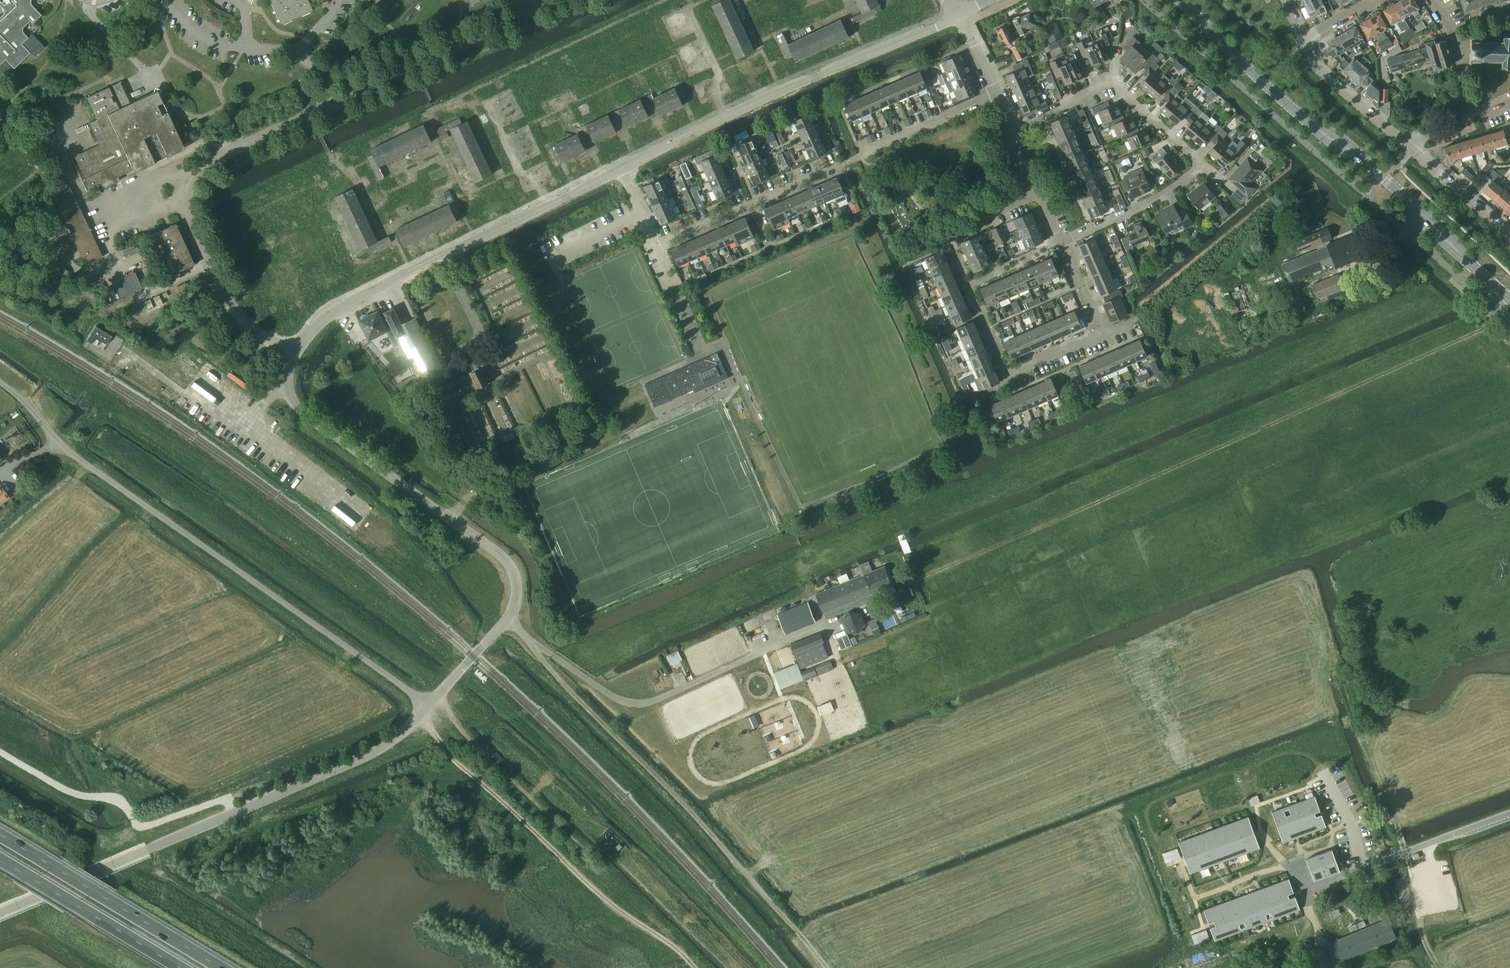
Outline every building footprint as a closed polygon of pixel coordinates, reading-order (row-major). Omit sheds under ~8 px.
[(6,78),(7,78),(15,70),(14,68),(30,53),(34,57),(44,47),(32,34),(28,38),(23,32),(23,28),(30,20),(33,23),(41,15),(31,4),(31,0),(0,0),(0,5),(4,10),(4,13),(0,17),(0,71),(6,78)] [(270,1),(281,24),(312,10),(308,0),(269,0),(270,1)] [(717,16),(734,8),(730,0),(716,0),(718,3),(712,6),(717,16)] [(857,2),(862,13),(851,18),(853,23),(876,13),(874,7),(879,5),(877,0),(861,0),(857,2)] [(1305,4),(1310,16),(1316,13),(1317,15),(1317,16),(1322,13),(1326,11),(1327,13),(1333,10),(1331,6),(1329,1),(1323,3),(1321,0),(1314,0),(1305,4)] [(1400,1),(1408,15),(1412,13),(1415,17),(1419,15),(1417,11),(1418,10),(1413,0),(1402,0),(1400,1)] [(1465,12),(1474,8),(1474,9),(1476,8),(1482,6),(1483,6),(1489,4),(1490,3),(1498,1),(1499,0),(1500,0),(1461,0),(1465,12)] [(1400,1),(1392,6),(1405,29),(1409,27),(1403,18),(1408,15),(1400,1)] [(1405,29),(1392,6),(1383,11),(1391,25),(1396,22),(1401,31),(1405,29)] [(717,16),(722,27),(739,19),(734,8),(717,16)] [(1128,19),(1133,13),(1129,9),(1124,15),(1128,19)] [(1373,17),(1370,18),(1387,48),(1393,45),(1389,38),(1387,39),(1382,31),(1389,28),(1381,14),(1380,13),(1379,13),(1378,11),(1372,15),(1373,17)] [(1013,22),(1020,35),(1030,30),(1033,35),(1039,32),(1030,13),(1021,18),(1018,16),(1014,18),(1013,22)] [(1370,18),(1359,24),(1368,39),(1374,36),(1376,40),(1377,39),(1383,50),(1387,48),(1370,18)] [(722,27),(727,37),(744,29),(739,19),(722,27)] [(840,20),(830,25),(838,42),(849,37),(840,20)] [(1100,26),(1098,22),(1087,27),(1089,31),(1100,26)] [(1423,22),(1415,27),(1418,31),(1425,27),(1423,22)] [(1062,37),(1056,23),(1043,29),(1050,43),(1062,37)] [(830,25),(820,29),(828,47),(838,42),(830,25)] [(996,30),(1004,45),(1010,42),(1013,47),(1011,48),(1014,54),(1011,55),(1015,61),(1025,56),(1016,38),(1015,39),(1007,25),(996,30)] [(1349,30),(1347,32),(1358,51),(1361,49),(1358,43),(1363,41),(1355,27),(1354,27),(1353,26),(1348,28),(1349,30)] [(1098,38),(1093,41),(1101,61),(1103,60),(1104,63),(1109,60),(1108,58),(1111,56),(1107,47),(1112,45),(1110,39),(1112,38),(1107,27),(1095,32),(1098,38)] [(1412,28),(1406,31),(1409,36),(1414,33),(1412,28)] [(727,37),(732,48),(749,40),(744,29),(727,37)] [(820,29),(809,34),(817,52),(828,47),(820,29)] [(1406,31),(1400,35),(1403,39),(1409,36),(1406,31)] [(1347,32),(1338,37),(1346,50),(1351,48),(1354,53),(1358,51),(1347,32)] [(807,56),(799,39),(788,44),(783,33),(777,36),(788,59),(793,56),(796,62),(807,56)] [(809,34),(799,39),(807,56),(817,52),(809,34)] [(1127,51),(1120,59),(1122,61),(1120,63),(1125,67),(1127,65),(1128,66),(1139,52),(1144,47),(1132,36),(1122,48),(1127,51)] [(1481,42),(1481,41),(1480,41),(1480,42),(1473,42),(1473,41),(1471,41),(1471,42),(1470,62),(1470,64),(1472,64),(1472,62),(1479,62),(1479,64),(1481,64),(1480,62),(1486,62),(1486,63),(1488,63),(1488,62),(1494,62),(1494,63),(1495,63),(1495,62),(1501,62),(1501,68),(1509,69),(1509,37),(1503,36),(1503,37),(1502,37),(1496,37),(1496,41),(1495,41),(1495,42),(1489,42),(1489,41),(1487,41),(1487,42),(1481,42)] [(1328,51),(1324,54),(1326,57),(1330,55),(1332,58),(1334,57),(1338,61),(1340,63),(1345,59),(1344,57),(1342,58),(1340,54),(1346,50),(1338,37),(1336,38),(1335,37),(1330,39),(1331,40),(1327,43),(1330,48),(1327,49),(1328,51)] [(749,40),(732,48),(737,58),(739,57),(744,55),(754,50),(749,40)] [(1425,43),(1426,47),(1430,58),(1434,70),(1452,64),(1445,40),(1435,43),(1434,40),(1425,43)] [(1082,41),(1077,43),(1080,50),(1079,50),(1083,58),(1088,56),(1092,65),(1094,64),(1095,67),(1101,64),(1100,62),(1101,61),(1093,41),(1083,45),(1082,41)] [(1388,50),(1392,56),(1402,50),(1399,44),(1388,50)] [(1025,46),(1022,48),(1025,55),(1031,52),(1029,47),(1027,49),(1025,46)] [(1129,67),(1127,70),(1131,73),(1134,71),(1136,73),(1142,65),(1147,69),(1153,61),(1154,61),(1157,57),(1152,54),(1144,47),(1139,52),(1128,66),(1129,67)] [(1430,58),(1426,47),(1403,54),(1403,53),(1396,56),(1389,59),(1389,58),(1386,59),(1390,72),(1407,66),(1407,65),(1430,58)] [(1076,56),(1066,60),(1075,80),(1076,80),(1076,81),(1078,82),(1080,81),(1082,81),(1083,79),(1084,77),(1084,76),(1085,76),(1080,67),(1085,64),(1083,58),(1079,50),(1074,52),(1076,56)] [(1157,57),(1154,61),(1157,64),(1164,55),(1161,52),(1157,57)] [(941,61),(945,72),(962,64),(958,55),(951,58),(950,56),(941,61)] [(1340,63),(1339,66),(1345,71),(1344,72),(1348,75),(1349,74),(1351,77),(1367,59),(1363,56),(1359,61),(1354,57),(1351,61),(1349,63),(1345,59),(1340,63)] [(1367,59),(1351,77),(1354,79),(1353,81),(1357,84),(1358,83),(1359,84),(1370,71),(1365,67),(1370,61),(1367,59)] [(1015,71),(1007,75),(1012,84),(1029,77),(1033,75),(1027,60),(1025,60),(1013,66),(1015,71)] [(1075,80),(1066,60),(1057,64),(1055,61),(1050,63),(1056,77),(1061,75),(1065,84),(1075,80)] [(1149,75),(1140,85),(1142,86),(1141,88),(1145,92),(1146,90),(1148,91),(1160,77),(1154,72),(1159,66),(1153,61),(1147,69),(1145,71),(1149,75)] [(942,73),(946,83),(966,74),(962,64),(945,72),(942,73)] [(920,72),(910,76),(917,92),(927,88),(920,72)] [(950,92),(954,91),(971,83),(966,74),(946,83),(950,92)] [(1160,77),(1148,91),(1156,99),(1165,89),(1169,92),(1174,87),(1178,82),(1172,77),(1170,80),(1163,74),(1160,77)] [(910,76),(901,80),(908,96),(917,92),(910,76)] [(1361,85),(1365,89),(1371,81),(1373,80),(1368,76),(1361,85)] [(1029,77),(1012,84),(1016,94),(1033,86),(1029,77)] [(901,80),(892,84),(899,100),(908,96),(901,80)] [(1371,81),(1365,89),(1367,91),(1366,92),(1373,97),(1374,96),(1377,98),(1373,103),(1378,107),(1377,87),(1376,85),(1371,81)] [(99,145),(74,156),(90,190),(101,185),(103,189),(120,181),(118,177),(133,169),(134,172),(155,162),(154,159),(165,154),(166,157),(184,149),(183,146),(164,106),(159,95),(158,93),(157,91),(153,93),(130,103),(120,82),(108,87),(86,98),(88,102),(97,119),(89,123),(99,145)] [(971,83),(954,91),(957,97),(952,99),(955,106),(975,97),(974,94),(975,93),(971,83)] [(892,84),(882,88),(889,104),(899,100),(892,84)] [(1033,86),(1016,94),(1020,103),(1037,96),(1041,94),(1037,85),(1033,86)] [(675,88),(664,93),(672,110),(683,105),(680,101),(686,98),(681,86),(675,89),(675,88)] [(1169,100),(1160,110),(1168,117),(1180,103),(1183,100),(1177,94),(1179,92),(1174,87),(1169,92),(1165,97),(1169,100)] [(882,88),(873,92),(880,108),(889,104),(882,88)] [(1213,91),(1209,95),(1212,99),(1216,94),(1217,94),(1213,90),(1213,91)] [(1059,91),(1053,93),(1056,100),(1062,97),(1059,91)] [(873,92),(864,96),(871,112),(880,108),(873,92)] [(646,97),(648,102),(654,113),(659,111),(661,115),(672,110),(664,93),(653,98),(652,94),(646,97)] [(864,96),(854,101),(861,117),(871,112),(864,96)] [(1037,96),(1020,103),(1024,113),(1031,110),(1033,113),(1048,107),(1045,100),(1040,103),(1037,96)] [(1180,103),(1168,117),(1176,124),(1185,114),(1189,118),(1198,108),(1192,103),(1186,97),(1183,100),(1180,103)] [(640,100),(629,105),(638,122),(648,117),(648,116),(654,113),(648,102),(643,104),(640,100)] [(861,117),(854,101),(844,105),(851,121),(861,117)] [(1103,123),(1106,121),(1120,116),(1121,115),(1117,104),(1107,108),(1105,103),(1092,108),(1094,114),(1098,113),(1103,123)] [(621,114),(616,117),(621,129),(627,126),(627,127),(638,122),(629,105),(619,110),(621,114)] [(1193,121),(1184,131),(1192,138),(1204,124),(1207,121),(1210,118),(1198,108),(1189,118),(1193,121)] [(1077,111),(1082,121),(1087,119),(1082,109),(1077,111)] [(794,121),(798,130),(814,123),(810,114),(794,121)] [(608,115),(597,120),(605,137),(616,132),(616,131),(621,129),(616,117),(610,119),(608,115)] [(1050,123),(1054,133),(1071,125),(1067,116),(1050,123)] [(1118,136),(1121,134),(1134,129),(1136,128),(1131,117),(1122,121),(1120,116),(1106,121),(1109,127),(1113,125),(1118,136)] [(450,129),(455,140),(473,132),(468,121),(462,124),(460,119),(437,129),(439,135),(450,129)] [(589,130),(583,132),(589,144),(594,141),(595,142),(605,137),(597,120),(587,125),(589,130)] [(1204,124),(1192,138),(1200,145),(1209,135),(1213,139),(1222,129),(1216,124),(1214,126),(1207,121),(1204,124)] [(798,130),(802,140),(818,133),(814,123),(798,130)] [(424,125),(413,130),(421,147),(432,142),(424,125)] [(761,129),(763,134),(764,134),(764,133),(772,130),(770,125),(761,129)] [(1054,133),(1058,142),(1076,134),(1071,125),(1054,133)] [(1134,129),(1121,134),(1124,140),(1128,138),(1132,149),(1151,141),(1146,130),(1137,134),(1134,129)] [(1217,142),(1208,152),(1216,159),(1229,145),(1222,140),(1227,134),(1222,129),(1213,139),(1217,142)] [(413,130),(402,134),(411,152),(421,147),(413,130)] [(1502,130),(1491,134),(1495,147),(1506,144),(1502,130)] [(455,140),(460,150),(477,142),(473,132),(455,140)] [(577,134),(567,139),(575,156),(585,151),(583,147),(589,144),(583,132),(578,135),(577,134)] [(802,140),(806,149),(822,142),(818,133),(802,140)] [(402,134),(392,139),(400,157),(411,152),(402,134)] [(1058,142),(1062,152),(1080,144),(1076,134),(1058,142)] [(1491,134),(1479,137),(1483,150),(1495,147),(1491,134)] [(1479,137),(1468,141),(1472,154),(1483,150),(1479,137)] [(392,139),(381,144),(389,161),(400,157),(392,139)] [(575,156),(567,139),(556,144),(556,145),(550,148),(556,159),(562,157),(564,161),(575,156)] [(737,146),(741,155),(757,148),(753,139),(737,146)] [(1229,145),(1216,159),(1218,160),(1217,161),(1217,162),(1218,163),(1219,164),(1220,165),(1221,165),(1222,165),(1223,165),(1224,166),(1235,155),(1239,158),(1249,147),(1241,140),(1237,145),(1232,141),(1229,145)] [(1468,141),(1456,144),(1460,157),(1472,154),(1468,141)] [(460,150),(465,161),(482,153),(477,142),(460,150)] [(822,142),(806,149),(811,159),(827,152),(822,142)] [(389,161),(381,144),(371,149),(374,155),(368,157),(379,180),(384,178),(379,166),(389,161)] [(1062,152),(1066,161),(1084,153),(1080,144),(1062,152)] [(1456,144),(1444,147),(1449,163),(1451,165),(1455,160),(1455,159),(1460,157),(1456,144)] [(1155,163),(1156,162),(1170,179),(1181,169),(1168,152),(1167,153),(1162,147),(1150,157),(1155,163)] [(741,155),(745,165),(761,158),(757,148),(741,155)] [(1144,157),(1150,154),(1147,149),(1141,151),(1144,157)] [(705,171),(721,164),(717,154),(715,155),(713,150),(694,158),(697,164),(701,162),(705,171)] [(465,161),(470,171),(487,163),(482,153),(465,161)] [(1066,161),(1071,171),(1088,163),(1084,153),(1066,161)] [(745,165),(749,174),(766,167),(761,158),(745,165)] [(1124,168),(1131,165),(1128,158),(1121,161),(1124,168)] [(1247,158),(1229,179),(1238,187),(1231,195),(1242,204),(1255,188),(1247,181),(1251,177),(1253,179),(1261,170),(1247,158)] [(487,163),(470,171),(475,182),(492,174),(487,163)] [(1071,171),(1075,180),(1092,172),(1088,163),(1071,171)] [(705,171),(709,181),(725,174),(721,164),(705,171)] [(766,167),(749,174),(754,184),(774,175),(770,165),(766,167)] [(1461,172),(1466,176),(1469,172),(1464,168),(1461,172)] [(1124,176),(1125,179),(1120,181),(1125,192),(1130,190),(1133,198),(1151,190),(1141,169),(1124,176)] [(1075,180),(1079,189),(1096,182),(1092,172),(1075,180)] [(1469,172),(1466,176),(1471,180),(1474,176),(1469,172)] [(709,181),(714,190),(730,183),(725,174),(709,181)] [(838,177),(828,181),(835,197),(837,202),(847,198),(838,177)] [(660,179),(644,186),(648,196),(664,189),(660,179)] [(1483,191),(1493,199),(1502,189),(1492,180),(1483,191)] [(828,181),(818,185),(825,201),(835,197),(828,181)] [(1079,189),(1083,199),(1100,191),(1096,182),(1079,189)] [(730,183),(714,190),(718,200),(734,193),(730,183)] [(1203,183),(1188,195),(1200,209),(1214,197),(1207,189),(1205,186),(1203,183)] [(818,185),(809,190),(816,205),(825,201),(818,185)] [(69,186),(52,194),(85,265),(102,257),(69,186)] [(664,189),(648,196),(652,205),(668,199),(673,197),(669,187),(664,189)] [(336,197),(341,208),(358,200),(353,189),(336,197)] [(1503,208),(1509,199),(1509,196),(1502,189),(1493,199),(1503,208)] [(809,190),(800,194),(807,209),(816,205),(809,190)] [(449,204),(439,209),(447,226),(457,222),(455,216),(460,214),(449,191),(444,193),(449,204)] [(1083,199),(1087,208),(1105,201),(1100,191),(1083,199)] [(1120,193),(1115,196),(1121,210),(1126,207),(1124,203),(1120,193)] [(800,194),(790,198),(797,213),(807,209),(800,194)] [(698,197),(694,198),(699,208),(704,206),(702,201),(700,202),(698,197)] [(790,198),(781,202),(788,218),(788,217),(790,221),(799,217),(797,213),(790,198)] [(668,199),(652,205),(657,215),(673,208),(668,199)] [(341,208),(346,218),(363,210),(358,200),(341,208)] [(1105,201),(1087,208),(1091,218),(1109,210),(1105,201)] [(1216,207),(1225,217),(1232,211),(1223,201),(1216,207)] [(781,202),(773,205),(782,226),(790,222),(790,221),(788,217),(788,218),(781,202)] [(854,212),(859,209),(856,202),(851,205),(854,212)] [(782,226),(773,205),(764,209),(764,210),(762,210),(764,213),(765,213),(773,230),(782,226)] [(673,208),(657,215),(661,225),(681,216),(677,206),(673,208)] [(1165,210),(1156,216),(1167,235),(1191,221),(1184,210),(1177,214),(1174,208),(1166,212),(1165,210)] [(439,209),(428,214),(436,231),(447,226),(439,209)] [(346,218),(351,229),(368,221),(363,210),(346,218)] [(1013,220),(1018,230),(1035,222),(1031,212),(1013,220)] [(428,214),(418,219),(426,236),(436,231),(428,214)] [(745,217),(737,221),(746,242),(754,238),(747,221),(749,220),(747,217),(746,218),(745,217)] [(418,219),(407,224),(415,241),(426,236),(418,219)] [(351,229),(356,239),(373,231),(368,221),(351,229)] [(737,221),(729,225),(735,241),(737,245),(746,242),(737,221)] [(1018,230),(1022,239),(1039,231),(1035,222),(1018,230)] [(1129,235),(1121,239),(1127,252),(1133,249),(1131,245),(1150,237),(1146,227),(1144,228),(1141,222),(1126,228),(1129,235)] [(176,224),(151,235),(170,276),(194,265),(176,224)] [(415,241),(407,224),(396,229),(405,246),(415,241)] [(729,225),(719,229),(726,245),(735,241),(729,225)] [(1001,225),(996,228),(1000,237),(1005,235),(1001,225)] [(991,230),(995,239),(1000,237),(996,228),(991,230)] [(1318,250),(1282,264),(1289,282),(1332,265),(1333,267),(1335,266),(1336,268),(1361,258),(1352,235),(1330,244),(1329,240),(1331,239),(1327,228),(1294,241),(1298,252),(1316,245),(1318,250)] [(719,229),(710,233),(717,249),(726,245),(719,229)] [(373,231),(356,239),(361,250),(366,247),(368,252),(391,242),(389,236),(378,241),(373,231)] [(1039,231),(1022,239),(1026,249),(1044,241),(1039,231)] [(710,233),(701,237),(708,253),(717,249),(710,233)] [(774,237),(776,242),(784,238),(782,233),(774,237)] [(981,234),(961,243),(965,253),(983,245),(980,239),(983,238),(981,234)] [(701,237),(691,241),(698,257),(708,253),(701,237)] [(1078,246),(1083,256),(1099,249),(1095,239),(1078,246)] [(691,241),(682,245),(689,261),(698,257),(691,241)] [(751,247),(753,252),(761,249),(758,244),(751,247)] [(983,245),(965,253),(969,262),(987,255),(985,250),(987,248),(985,244),(983,245)] [(689,261),(682,245),(672,250),(679,266),(689,261)] [(1083,256),(1087,266),(1104,259),(1099,249),(1083,256)] [(925,259),(929,268),(947,260),(943,251),(925,259)] [(577,253),(550,267),(561,288),(581,327),(588,323),(611,370),(594,379),(620,429),(653,414),(650,409),(654,407),(643,385),(678,370),(680,374),(685,371),(686,374),(708,364),(705,358),(706,358),(704,353),(661,367),(650,356),(651,352),(599,285),(594,287),(588,274),(577,253)] [(987,255),(969,262),(973,272),(991,264),(987,255)] [(1051,258),(1041,262),(1049,280),(1050,282),(1053,281),(1052,278),(1059,275),(1051,258)] [(1087,266),(1092,276),(1108,269),(1104,259),(1087,266)] [(929,268),(933,278),(951,270),(947,260),(929,268)] [(1041,262),(1031,267),(1039,284),(1049,280),(1041,262)] [(1031,267),(1021,271),(1028,288),(1039,284),(1031,267)] [(1092,276),(1096,286),(1112,279),(1108,269),(1092,276)] [(935,282),(937,287),(955,279),(951,270),(933,278),(930,280),(932,284),(935,282)] [(58,271),(48,276),(53,285),(63,281),(58,271)] [(1021,271),(1011,275),(1018,293),(1028,288),(1021,271)] [(113,282),(121,298),(142,288),(134,272),(113,282)] [(1326,295),(1328,299),(1346,292),(1338,274),(1312,285),(1317,298),(1326,295)] [(1011,275),(1001,280),(1008,297),(1018,293),(1011,275)] [(937,287),(942,296),(959,289),(955,279),(937,287)] [(1100,296),(1102,295),(1117,289),(1112,279),(1096,286),(1100,296)] [(1001,280),(991,284),(998,302),(1008,297),(1001,280)] [(185,283),(176,287),(181,296),(189,292),(189,291),(186,286),(187,285),(186,285),(185,283)] [(991,284),(981,288),(988,306),(998,302),(991,284)] [(1053,285),(1051,286),(1053,291),(1056,296),(1071,289),(1068,284),(1067,285),(1064,286),(1055,290),(1053,285)] [(1117,289),(1102,295),(1105,303),(1104,303),(1112,322),(1126,316),(1118,297),(1123,295),(1119,288),(1117,289)] [(942,296),(946,306),(963,298),(959,289),(942,296)] [(1072,292),(1061,297),(1064,302),(1074,297),(1072,292)] [(159,295),(153,298),(157,307),(163,304),(159,295)] [(946,306),(950,315),(967,308),(963,298),(946,306)] [(150,300),(144,302),(148,311),(153,308),(150,300)] [(400,359),(407,355),(395,328),(401,324),(394,308),(385,313),(386,314),(380,317),(378,311),(369,316),(368,314),(361,318),(361,319),(360,320),(360,322),(359,323),(362,330),(364,329),(369,340),(387,332),(400,359)] [(967,308),(950,315),(954,325),(972,317),(967,308)] [(1074,311),(1064,316),(1071,332),(1081,328),(1074,311)] [(1064,316),(1054,320),(1061,337),(1071,332),(1064,316)] [(395,328),(407,355),(422,385),(439,377),(434,368),(439,366),(416,317),(401,324),(395,328)] [(1054,320),(1044,324),(1051,341),(1061,337),(1054,320)] [(957,329),(961,339),(978,331),(973,321),(957,329)] [(1044,324),(1034,329),(1041,345),(1051,341),(1044,324)] [(96,337),(107,344),(113,336),(96,325),(87,340),(92,343),(96,337)] [(1034,329),(1024,333),(1031,350),(1041,345),(1034,329)] [(961,339),(966,349),(982,341),(978,331),(961,339)] [(1024,333),(1014,338),(1021,354),(1031,350),(1024,333)] [(1021,354),(1014,338),(1004,342),(1011,358),(1021,354)] [(1139,340),(1129,345),(1137,361),(1147,356),(1139,340)] [(966,349),(970,359),(987,352),(982,341),(966,349)] [(1129,345),(1119,349),(1126,365),(1137,361),(1129,345)] [(1119,349),(1109,353),(1116,370),(1126,365),(1119,349)] [(970,359),(975,369),(991,362),(987,352),(970,359)] [(678,370),(643,385),(654,407),(693,390),(694,393),(728,378),(717,353),(706,358),(705,358),(708,364),(686,374),(685,371),(680,374),(678,370)] [(1109,353),(1099,358),(1106,374),(1116,370),(1109,353)] [(1099,358),(1089,362),(1096,378),(1106,374),(1099,358)] [(979,378),(979,379),(995,372),(991,362),(975,369),(979,378)] [(1096,378),(1089,362),(1079,367),(1086,383),(1096,378)] [(437,368),(444,384),(450,381),(443,365),(437,368)] [(487,384),(489,383),(481,367),(470,373),(478,388),(480,387),(483,395),(491,391),(487,384)] [(1142,369),(1140,369),(1142,375),(1145,380),(1150,378),(1146,369),(1143,371),(1142,369)] [(1000,382),(995,372),(979,379),(979,378),(976,380),(974,380),(974,381),(979,391),(983,389),(1000,382)] [(414,375),(409,377),(415,388),(419,386),(414,375)] [(966,378),(959,381),(962,386),(967,384),(969,383),(974,380),(976,380),(973,375),(966,378)] [(1051,379),(1041,383),(1048,400),(1058,395),(1051,379)] [(1041,383),(1031,388),(1038,404),(1048,400),(1041,383)] [(1031,388),(1021,392),(1028,409),(1038,404),(1031,388)] [(1021,392),(1011,397),(1018,413),(1028,409),(1021,392)] [(1011,397),(1000,401),(1008,417),(1018,413),(1011,397)] [(1008,417),(1000,401),(990,405),(998,422),(1008,417)] [(476,491),(480,500),(493,493),(489,485),(476,491)] [(8,497),(0,486),(0,503),(8,497)] [(840,584),(816,594),(823,613),(883,589),(892,585),(885,566),(872,571),(868,562),(859,565),(860,566),(862,573),(860,574),(861,576),(850,581),(847,574),(838,578),(840,584)] [(816,621),(808,602),(777,614),(785,634),(816,621)] [(849,611),(842,621),(847,632),(858,633),(866,624),(861,613),(849,611)] [(914,613),(900,619),(901,622),(916,616),(914,613)] [(875,618),(869,621),(873,630),(879,627),(875,618)] [(829,658),(823,643),(825,642),(819,633),(791,644),(801,669),(829,658)] [(847,634),(836,638),(841,649),(852,645),(852,644),(857,642),(855,637),(849,639),(847,634)] [(678,651),(666,657),(670,665),(682,659),(678,651)] [(797,664),(775,673),(781,688),(804,679),(797,664)] [(831,664),(802,675),(804,679),(804,681),(805,681),(833,669),(831,664)] [(831,702),(818,707),(821,715),(834,710),(831,702)] [(1272,812),(1283,842),(1294,837),(1293,835),(1297,834),(1298,836),(1307,833),(1325,827),(1326,827),(1315,796),(1314,797),(1313,797),(1312,793),(1305,796),(1306,800),(1272,812)] [(1257,795),(1248,798),(1250,806),(1260,803),(1257,795)] [(1372,822),(1368,813),(1360,815),(1364,825),(1372,822)] [(1179,842),(1178,842),(1184,858),(1187,866),(1190,873),(1199,869),(1216,863),(1224,859),(1233,857),(1250,850),(1259,848),(1260,848),(1257,840),(1254,833),(1248,817),(1179,842)] [(1177,848),(1169,851),(1173,860),(1180,857),(1177,848)] [(1332,850),(1306,859),(1311,872),(1314,881),(1325,877),(1332,874),(1335,873),(1340,871),(1332,850)] [(1204,910),(1203,910),(1215,941),(1215,940),(1299,909),(1300,909),(1289,879),(1269,887),(1261,890),(1262,892),(1258,893),(1257,891),(1246,895),(1235,899),(1236,901),(1232,903),(1232,901),(1224,903),(1204,910)] [(1378,915),(1368,920),(1370,924),(1380,919),(1378,915)] [(1388,918),(1329,943),(1337,962),(1396,938),(1388,918)] [(1356,923),(1348,926),(1350,931),(1358,928),(1356,923)] [(1206,930),(1191,935),(1194,944),(1209,939),(1206,930)] [(1307,957),(1311,967),(1324,967),(1330,961),(1326,950),(1314,948),(1307,957)]
